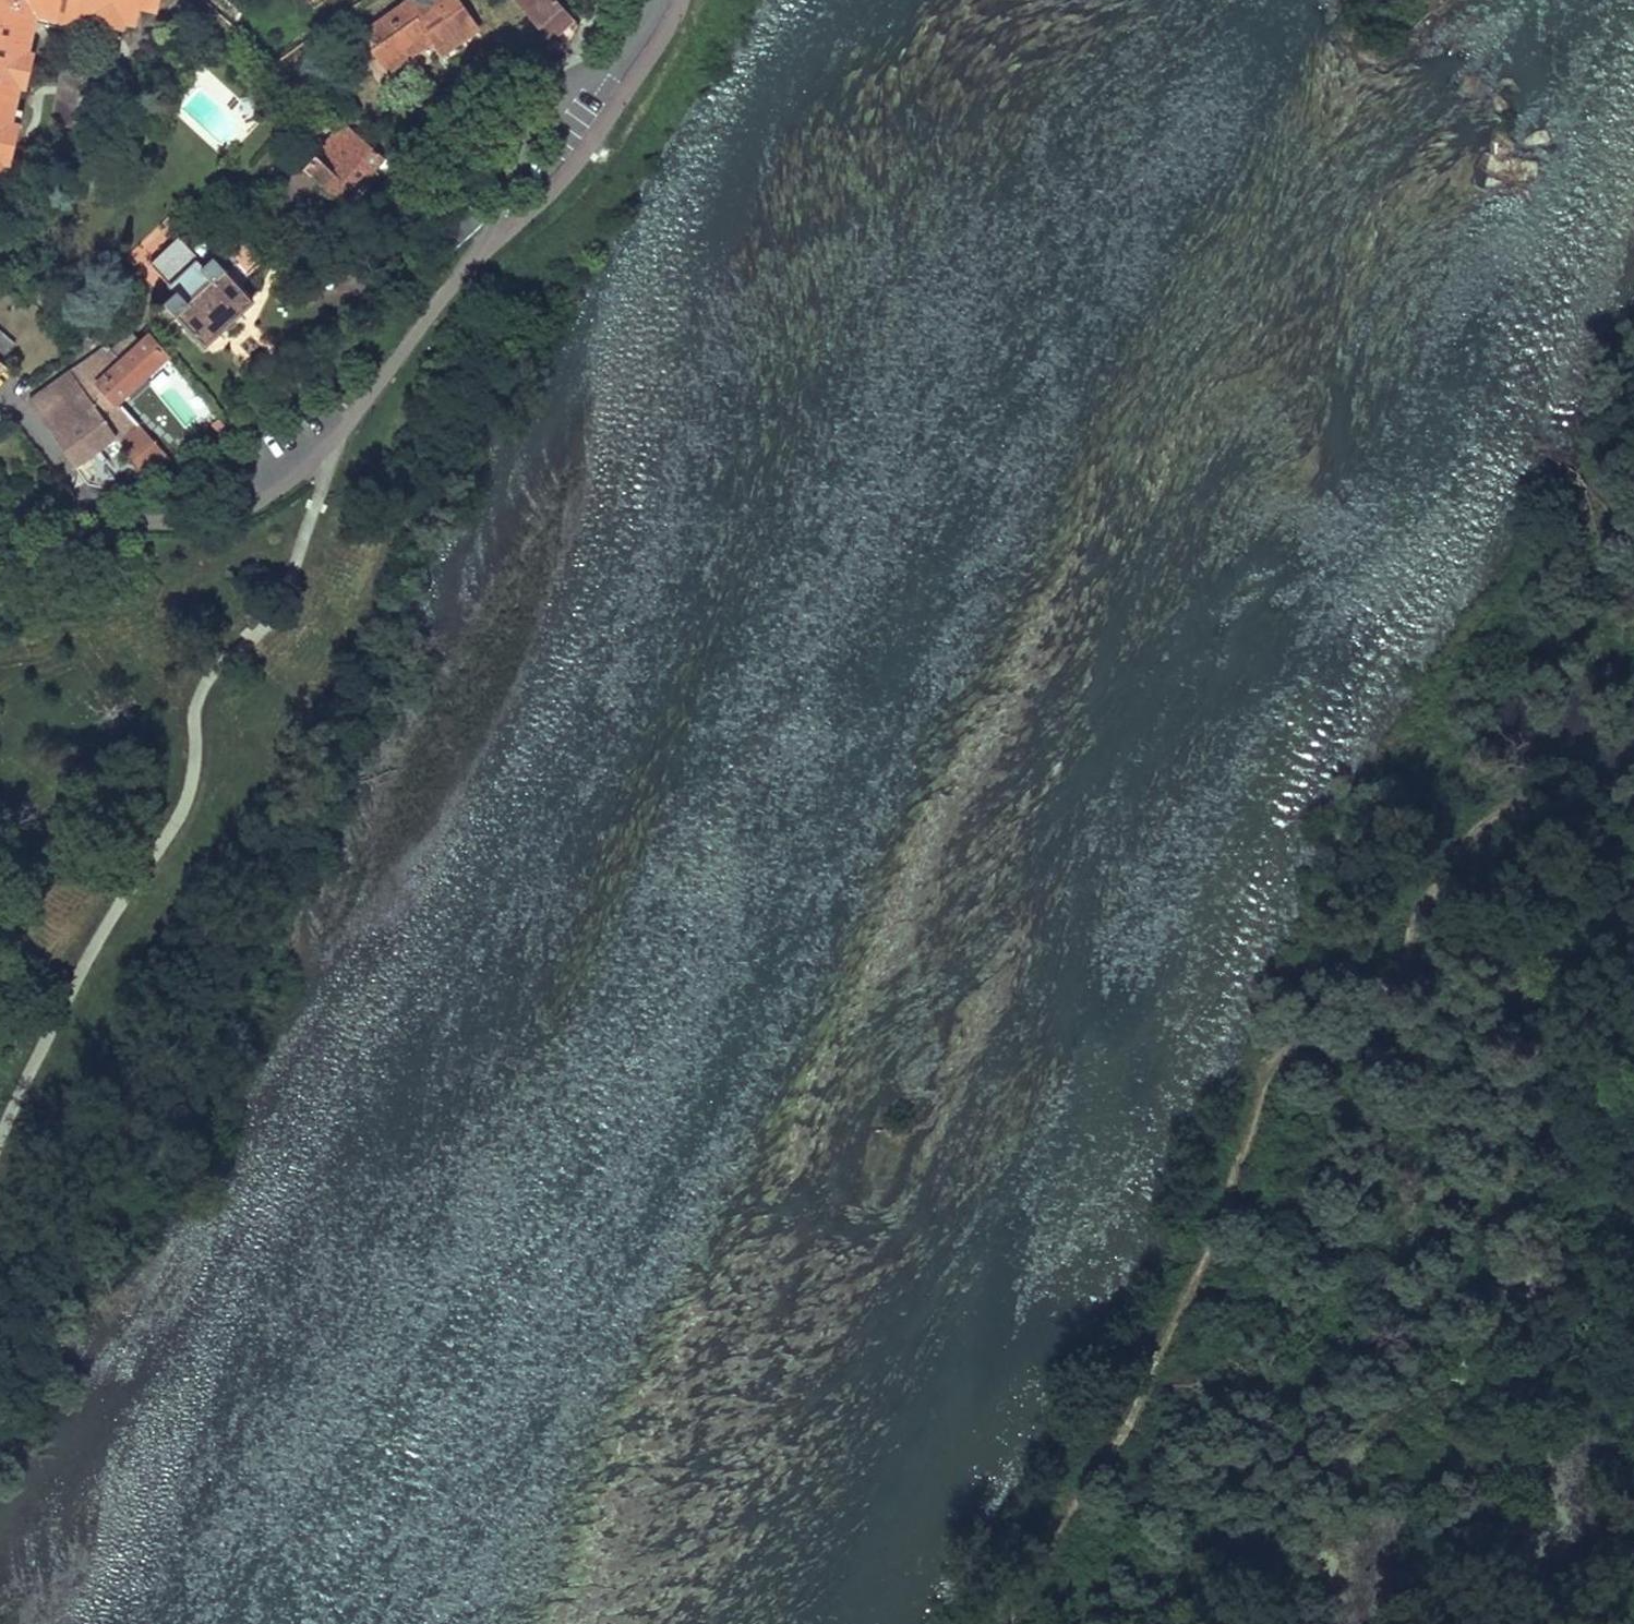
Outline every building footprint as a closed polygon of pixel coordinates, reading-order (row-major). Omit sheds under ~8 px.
[(3,160),(13,162),(22,125),(12,123),(16,108),(21,85),(24,70),(28,54),(35,21),(37,13),(52,17),(57,18),(67,20),(80,23),(82,12),(93,14),(109,18),(124,21),(137,24),(142,6),(159,10),(161,0),(0,0),(0,160),(3,160)] [(189,12),(219,38),(232,24),(205,0),(200,0),(189,12)] [(547,71),(532,56),(485,20),(477,27),(458,0),(411,0),(368,31),(378,45),(374,48),(390,70),(434,38),(443,52),(468,34),(532,86),(547,71)] [(547,71),(563,55),(579,25),(557,0),(490,0),(547,71)] [(52,17),(37,13),(35,21),(50,24),(52,17)] [(109,18),(93,14),(91,22),(107,26),(109,18)] [(52,17),(50,24),(65,27),(67,20),(57,18),(52,17)] [(109,18),(107,26),(123,29),(124,21),(109,18)] [(185,49),(177,57),(186,65),(194,57),(185,49)] [(24,70),(32,71),(35,55),(28,54),(24,70)] [(32,71),(24,70),(21,85),(29,87),(32,71)] [(24,110),(16,108),(12,123),(22,125),(24,110)] [(386,174),(395,165),(345,123),(304,168),(342,201),(376,166),(386,174)] [(429,251),(439,262),(485,220),(463,198),(458,216),(433,238),(429,251)] [(166,301),(205,343),(254,299),(237,283),(270,251),(258,244),(244,227),(241,230),(224,246),(211,233),(192,250),(179,237),(151,262),(177,290),(166,301)] [(167,355),(150,334),(122,359),(107,347),(52,385),(75,418),(53,434),(61,446),(84,431),(96,449),(117,435),(115,432),(134,417),(119,397),(167,355)] [(0,360),(11,347),(0,338),(0,360)] [(75,418),(52,385),(30,400),(53,434),(75,418)] [(214,422),(221,431),(229,426),(221,416),(214,422)] [(134,417),(115,432),(117,435),(118,436),(138,422),(134,417)] [(96,449),(84,431),(61,446),(87,484),(113,488),(120,484),(96,449)] [(135,461),(143,456),(138,448),(130,454),(135,461)] [(153,467),(143,456),(135,461),(143,473),(153,467)]
